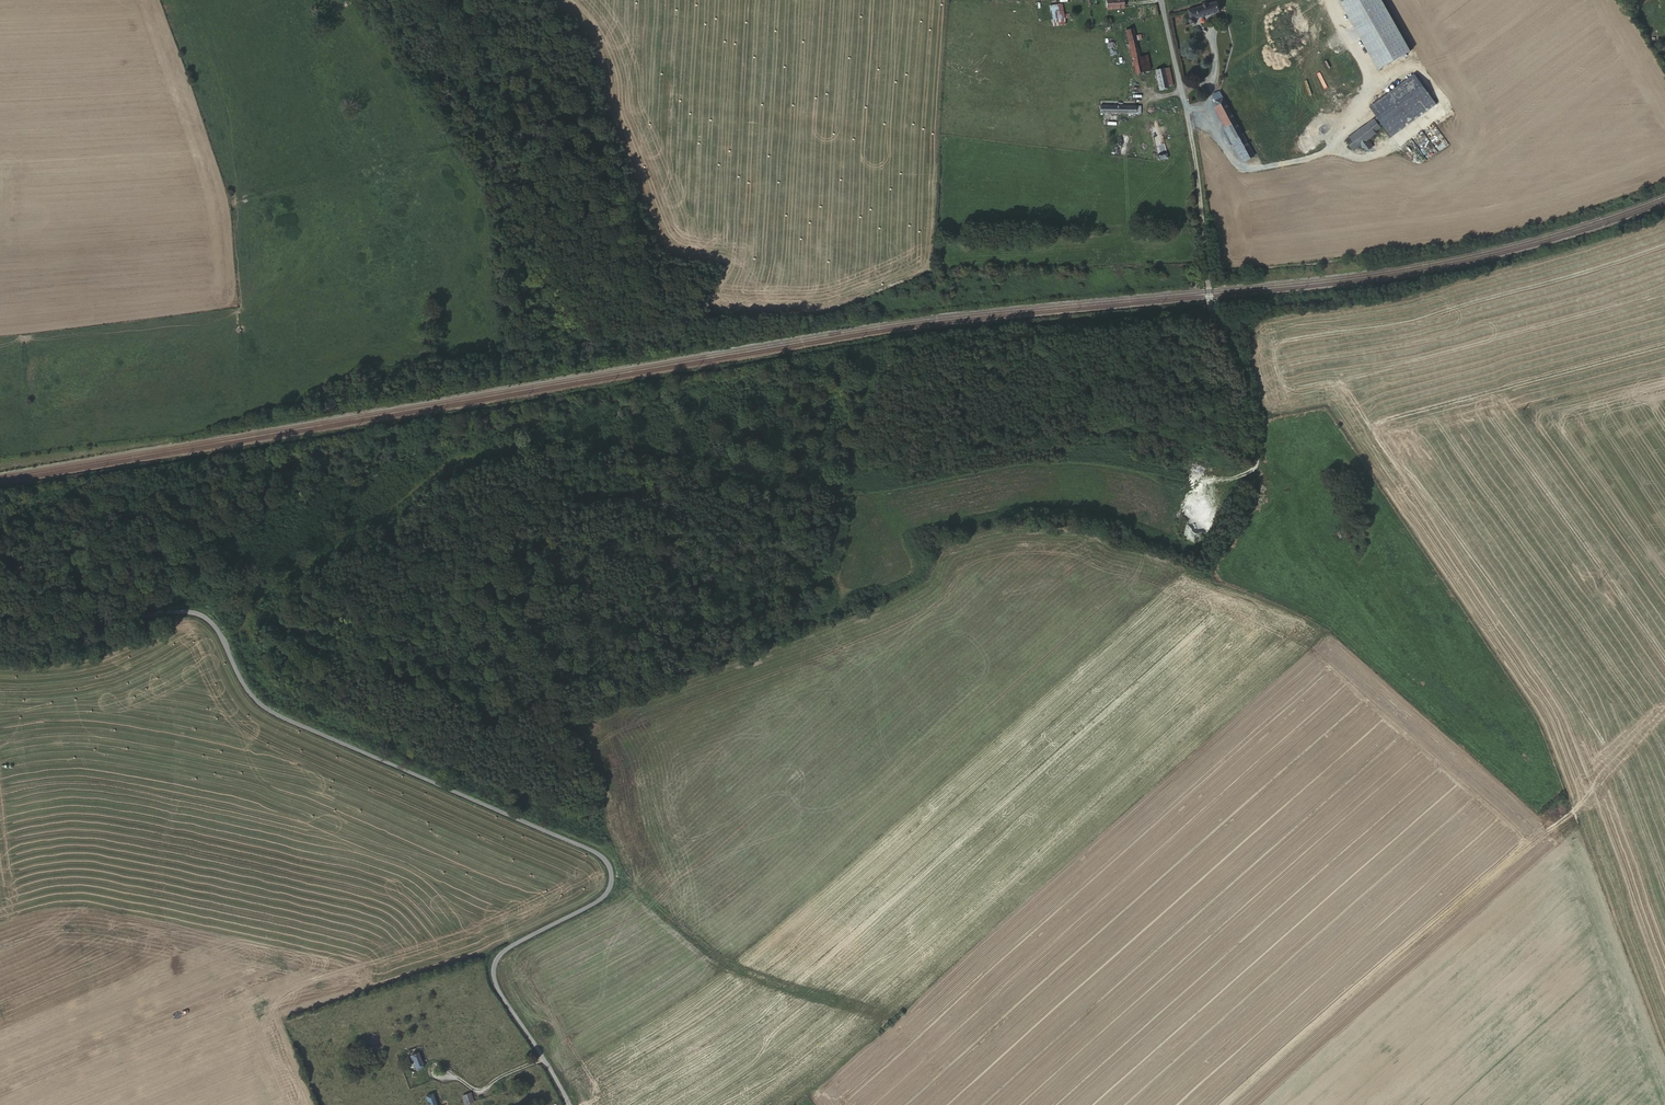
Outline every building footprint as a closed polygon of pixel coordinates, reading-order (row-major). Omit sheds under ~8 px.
[(1124,9),(1123,0),(1106,0),(1107,10),(1124,9)] [(1412,50),(1385,0),(1344,0),(1343,0),(1380,68),(1412,50)] [(1049,4),(1051,26),(1064,24),(1062,3),(1049,4)] [(1188,11),(1192,26),(1198,24),(1197,20),(1220,14),(1217,3),(1209,5),(1209,3),(1204,4),(1205,6),(1188,11)] [(1144,73),(1143,71),(1150,69),(1147,55),(1140,56),(1134,29),(1125,31),(1134,75),(1144,73)] [(1159,91),(1167,89),(1173,87),(1170,68),(1164,69),(1155,72),(1159,91)] [(1400,128),(1435,102),(1415,74),(1371,106),(1391,134),(1400,128)] [(1220,90),(1212,94),(1216,102),(1224,97),(1220,90)] [(1224,97),(1216,102),(1218,106),(1215,107),(1227,129),(1224,131),(1242,163),(1255,156),(1224,97)] [(1129,113),(1129,115),(1141,115),(1141,105),(1097,105),(1098,112),(1101,112),(1129,113)] [(1368,124),(1375,135),(1380,131),(1373,120),(1368,124)] [(1364,151),(1372,146),(1367,140),(1375,135),(1368,124),(1347,139),(1354,150),(1360,146),(1363,151),(1364,151)] [(1162,128),(1164,142),(1170,140),(1168,127),(1162,128)] [(1157,162),(1168,160),(1166,149),(1164,142),(1162,128),(1151,130),(1152,136),(1154,148),(1156,159),(1157,162)] [(1166,149),(1168,160),(1176,159),(1174,148),(1166,149)] [(423,1065),(418,1051),(411,1053),(416,1067),(423,1065)] [(434,1091),(427,1094),(431,1104),(439,1104),(434,1091)] [(475,1100),(472,1091),(464,1094),(467,1102),(475,1100)]
